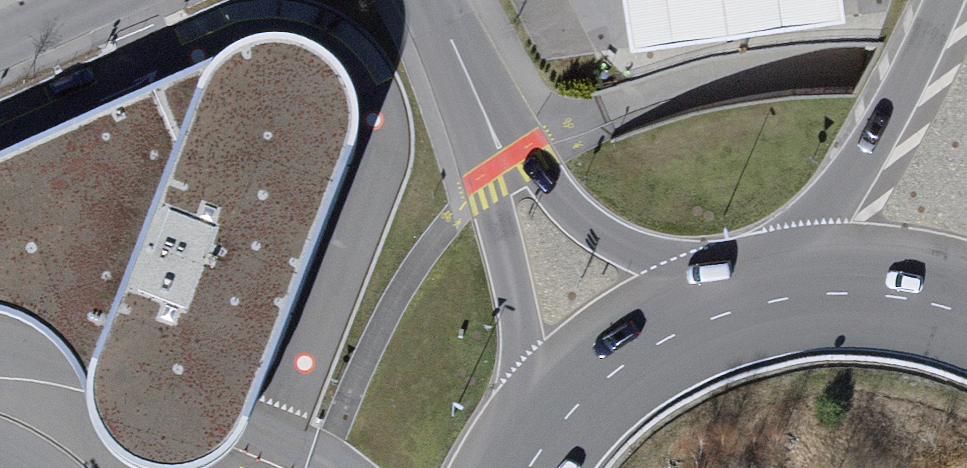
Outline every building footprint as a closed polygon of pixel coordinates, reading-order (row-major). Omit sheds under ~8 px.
[(842,0),(622,0),(628,41),(844,12),(842,0)] [(254,433),(360,155),(366,128),(355,83),(326,50),(288,36),(243,42),(0,148),(0,315),(3,315),(29,325),(63,349),(95,400),(107,430),(138,459),(176,467),(192,467),(229,456),(254,433)]
